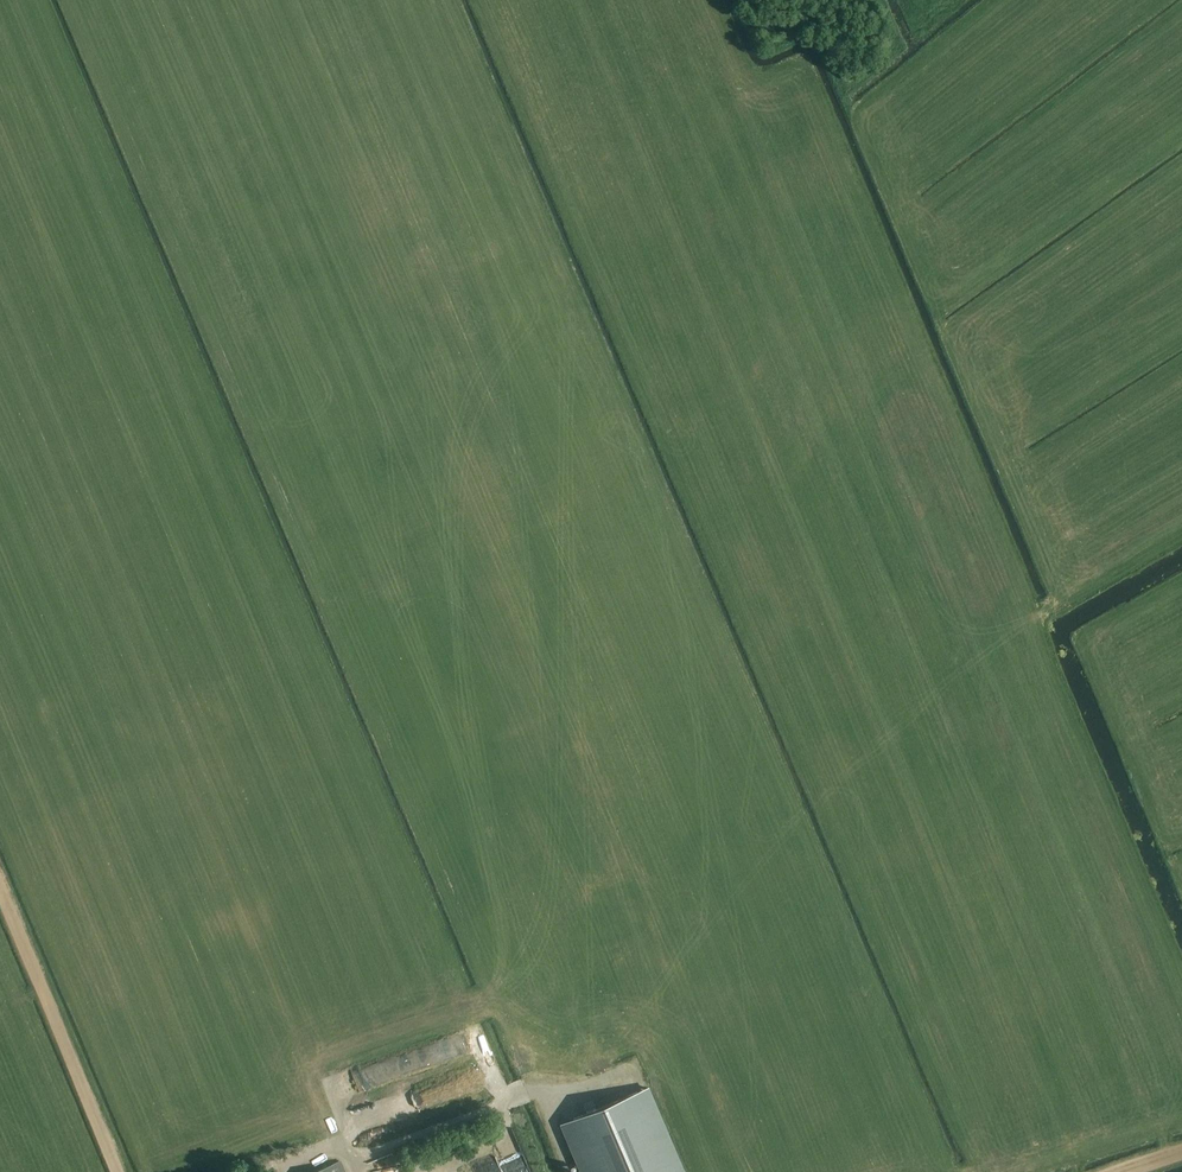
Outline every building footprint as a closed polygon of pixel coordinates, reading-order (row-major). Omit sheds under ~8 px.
[(432,1112),(424,1088),(407,1094),(415,1117),(432,1112)] [(563,1124),(583,1171),(684,1171),(649,1088),(563,1124)] [(372,1171),(391,1171),(399,1168),(393,1155),(369,1166),(372,1171)] [(339,1162),(316,1171),(344,1171),(339,1162)]
